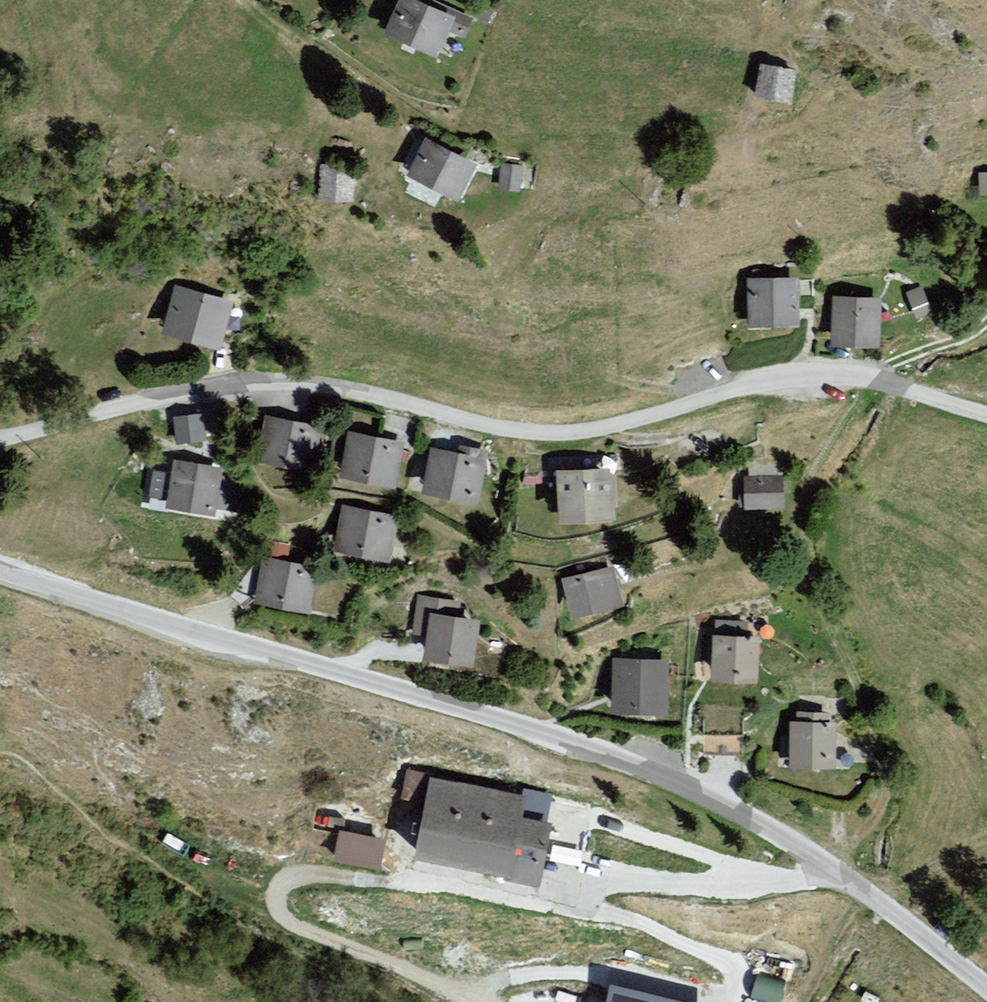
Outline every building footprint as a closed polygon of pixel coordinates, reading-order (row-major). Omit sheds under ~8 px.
[(440,57),(458,18),(419,0),(398,0),(383,31),(440,57)] [(790,103),(796,72),(762,65),(755,96),(790,103)] [(405,174),(458,201),(475,167),(426,138),(405,174)] [(495,193),(518,195),(522,167),(499,164),(495,193)] [(316,203),(352,204),(353,170),(317,169),(316,203)] [(986,192),(986,170),(976,170),(976,192),(986,192)] [(749,328),(799,326),(796,278),(747,280),(749,328)] [(923,284),(905,291),(916,319),(934,312),(923,284)] [(160,333),(217,350),(229,303),(173,287),(160,333)] [(834,299),(834,345),(881,345),(881,299),(834,299)] [(204,411),(171,417),(176,445),(209,439),(204,411)] [(323,427),(262,416),(254,460),(315,471),(323,427)] [(401,440),(346,430),(337,474),(394,485),(401,440)] [(481,456),(429,448),(422,494),(474,502),(481,456)] [(166,508),(218,516),(225,469),(173,461),(171,473),(153,470),(149,496),(167,499),(166,508)] [(563,523),(618,521),(617,466),(562,467),(563,523)] [(743,513),(782,513),(782,473),(743,473),(743,513)] [(331,551),(388,562),(398,516),(340,505),(331,551)] [(256,606),(308,614),(316,567),(263,559),(256,606)] [(570,618),(623,605),(614,567),(560,580),(570,618)] [(427,662),(474,667),(480,617),(461,615),(463,598),(417,593),(412,635),(430,637),(427,662)] [(710,681),(758,683),(760,636),(748,635),(749,622),(717,620),(716,634),(712,634),(710,681)] [(615,713),(666,712),(665,659),(615,660),(615,713)] [(789,768),(836,770),(838,722),(831,722),(831,712),(799,711),(798,721),(791,721),(789,768)] [(742,733),(701,733),(701,755),(742,755),(742,733)] [(528,788),(414,767),(408,798),(425,801),(414,856),(511,875),(511,878),(540,883),(552,820),(555,802),(526,797),(528,788)] [(382,839),(337,830),(333,855),(378,863),(382,839)] [(610,985),(606,1001),(682,1001),(610,985)]
